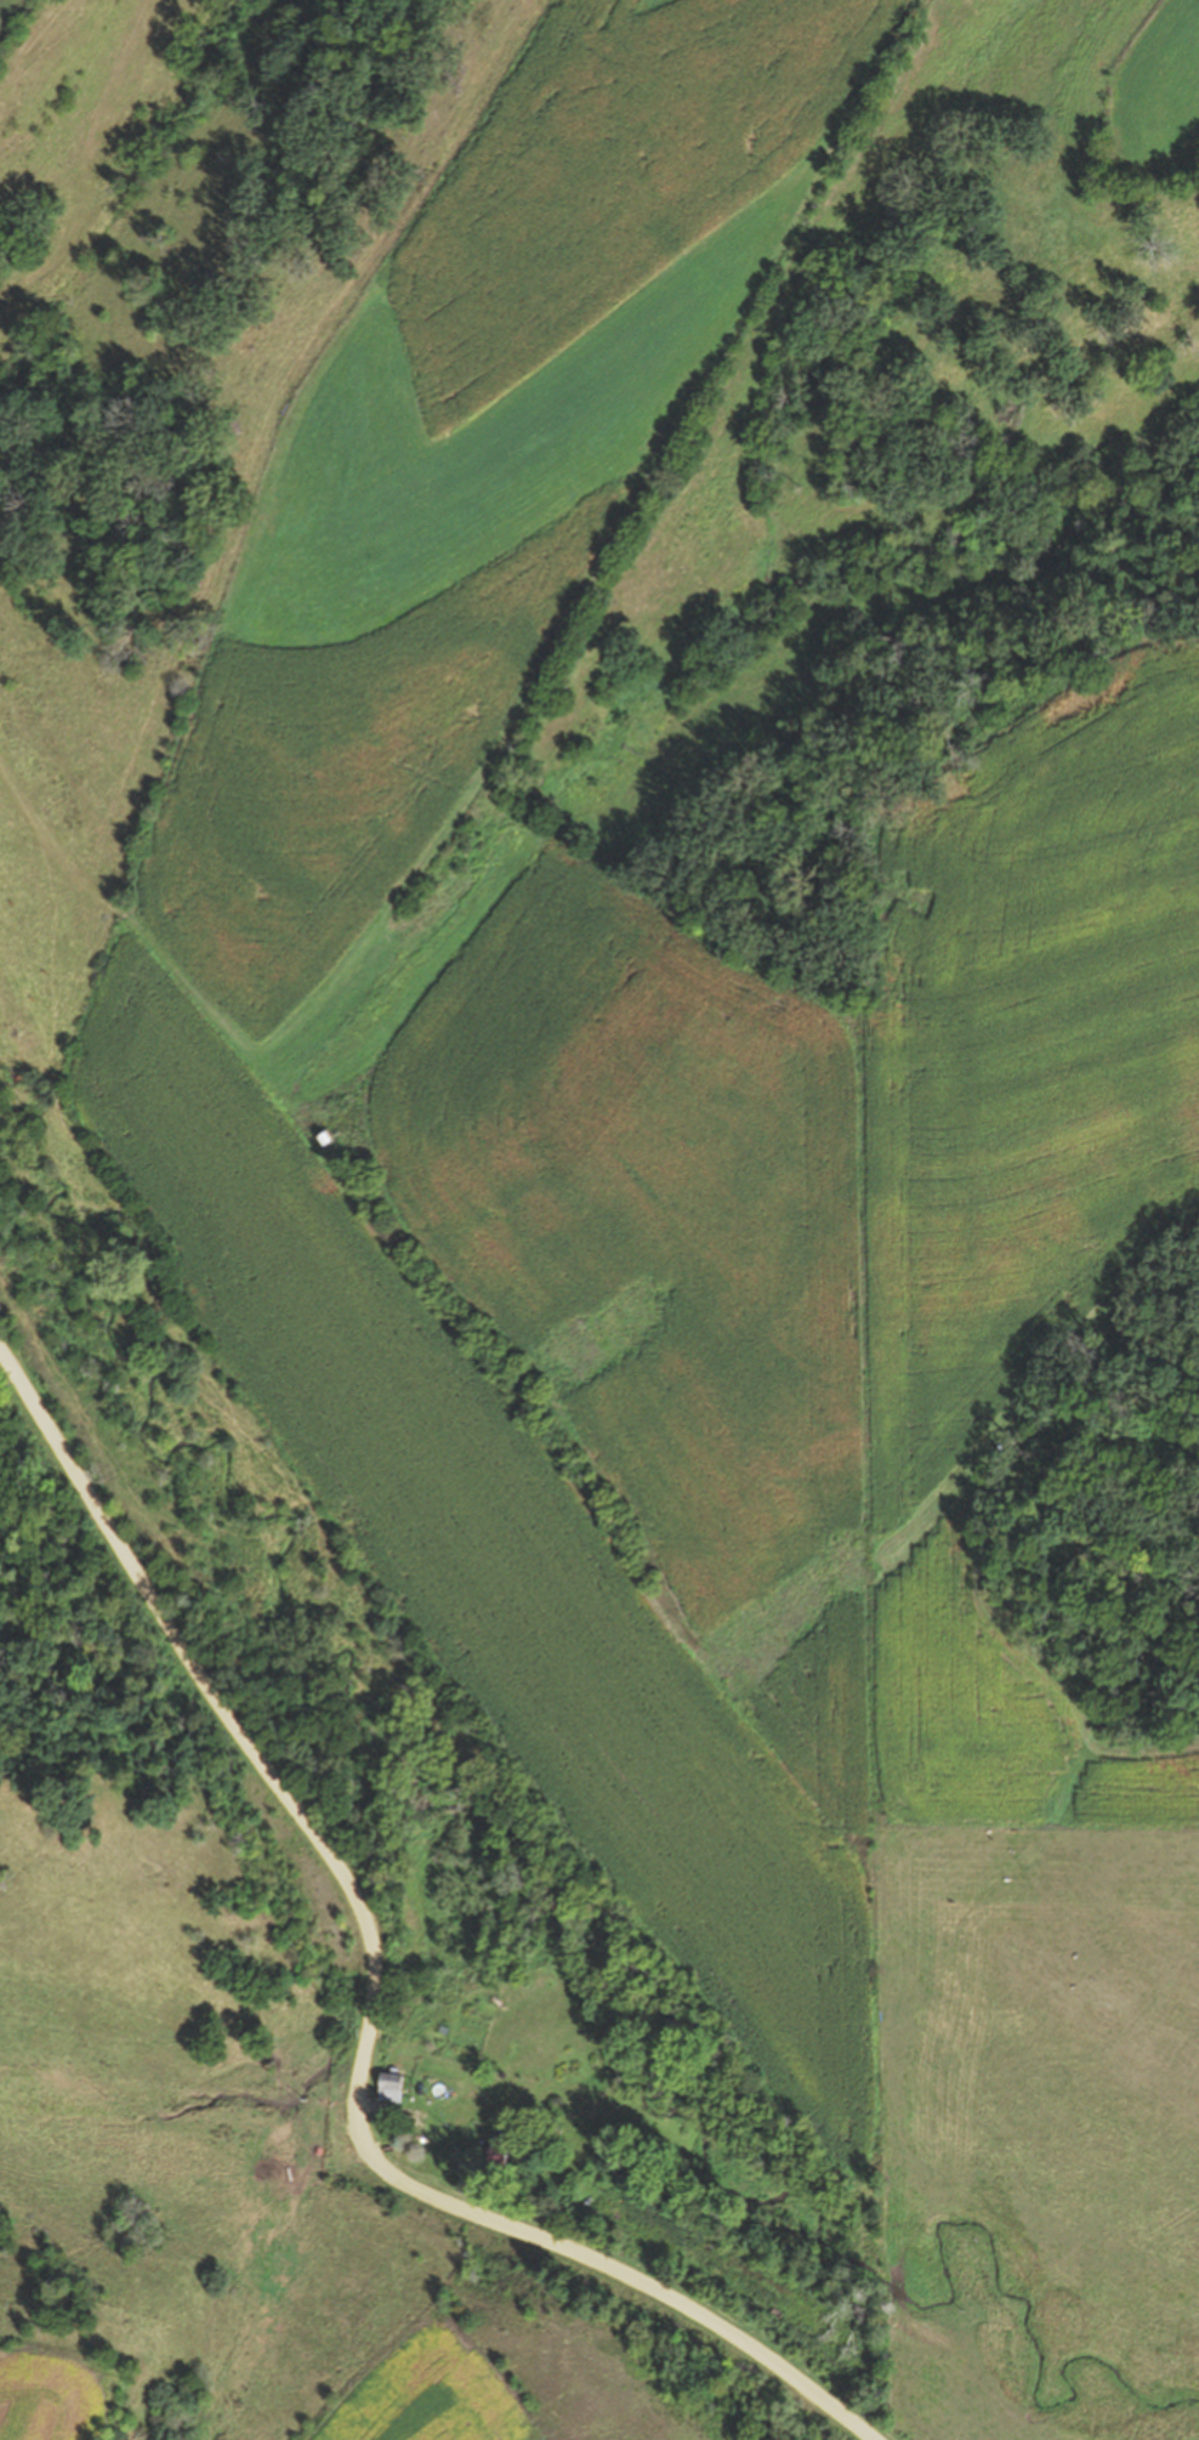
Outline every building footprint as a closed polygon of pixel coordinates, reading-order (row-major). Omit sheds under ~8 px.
[(402,2103),(403,2075),(379,2074),(378,2102),(402,2103)] [(504,2169),(511,2141),(492,2137),(485,2164),(504,2169)]
